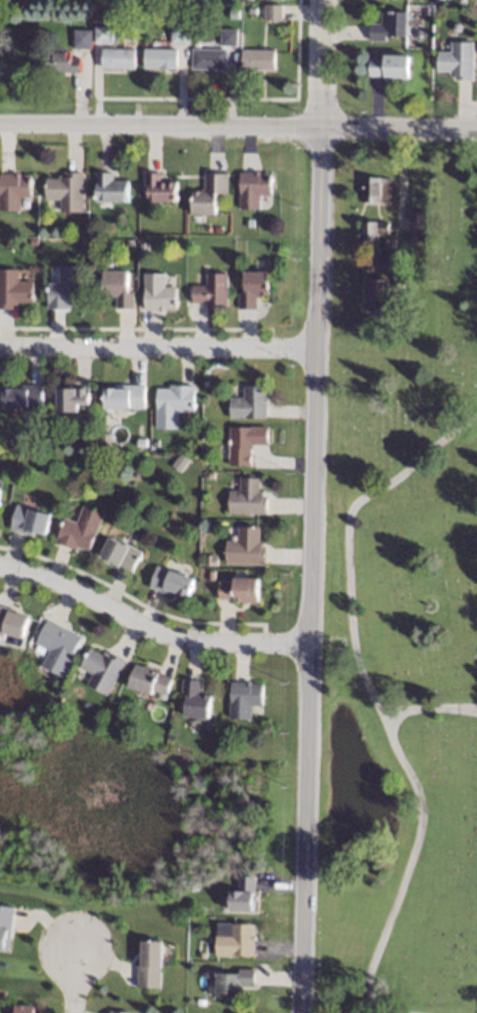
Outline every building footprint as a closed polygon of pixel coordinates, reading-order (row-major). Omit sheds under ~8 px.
[(275,5),(281,5),(281,20),(265,20),(265,4),(275,5)] [(408,36),(406,36),(387,35),(387,41),(370,41),(370,39),(370,25),(370,23),(381,23),(381,10),(407,10),(408,10),(408,36)] [(464,26),(462,31),(457,32),(454,28),(455,24),(460,22),(464,26)] [(191,26),(190,44),(189,44),(175,43),(172,43),(173,26),(191,26)] [(113,28),(113,43),(104,43),(95,43),(95,27),(113,27),(113,28)] [(92,49),(91,49),(75,48),(74,48),(74,29),(93,30),(92,49)] [(238,29),(238,46),(237,46),(226,46),(222,45),(222,29),(238,29)] [(474,79),(471,79),(457,79),(456,79),(456,76),(451,75),(451,72),(438,72),(438,51),(452,52),(452,42),(475,42),(474,79)] [(136,51),(135,69),(106,68),(103,68),(103,48),(104,48),(136,49),(136,51)] [(178,68),(178,69),(145,68),(146,48),(175,48),(179,49),(178,68)] [(63,51),(72,51),(72,58),(74,58),(81,57),(82,72),(73,73),(71,73),(71,71),(48,72),(47,52),(58,52),(58,49),(63,49),(63,51)] [(228,69),(227,69),(218,69),(193,68),(194,49),(218,49),(226,49),(228,50),(228,69)] [(276,52),(275,69),(242,69),(243,51),(243,49),(276,50),(276,52)] [(408,76),(408,81),(384,80),(384,76),(370,76),(370,64),(370,58),(385,59),(385,55),(408,56),(408,76)] [(82,173),(83,211),(59,212),(59,211),(59,200),(46,200),(45,178),(59,178),(59,175),(64,175),(64,171),(66,171),(81,171),(82,171),(82,173)] [(261,173),(272,173),(271,193),(271,195),(260,195),(260,209),(258,209),(239,208),(240,172),(241,172),(254,172),(254,171),(260,171),(261,171),(261,173)] [(20,211),(0,210),(0,173),(13,174),(13,173),(19,173),(19,175),(31,175),(31,195),(31,197),(20,197),(20,211)] [(112,180),(128,180),(127,203),(95,202),(96,173),(99,173),(110,173),(112,173),(112,180)] [(160,180),(176,181),(176,203),(148,203),(148,189),(144,188),(144,173),(147,173),(160,173),(161,173),(160,180)] [(208,174),(215,174),(225,174),(228,174),(227,193),(217,193),(216,212),(216,215),(214,215),(192,214),(192,213),(193,191),(201,191),(201,189),(204,189),(204,174),(208,174)] [(391,178),(390,201),(378,201),(378,205),(365,204),(365,201),(362,201),(361,201),(362,177),(391,178)] [(389,222),(389,234),(378,234),(378,240),(361,240),(362,221),(389,222)] [(148,252),(140,252),(140,244),(148,244),(148,252)] [(390,255),(390,262),(390,273),(373,273),(374,254),(390,255)] [(81,286),(80,286),(80,306),(70,306),(70,309),(62,309),(48,309),(46,309),(46,304),(48,304),(48,283),(59,283),(59,266),(81,266),(81,286)] [(11,309),(0,309),(0,269),(18,269),(18,281),(33,281),(33,302),(18,302),(18,306),(13,306),(13,309),(11,309)] [(128,292),(133,292),(133,308),(118,308),(115,308),(115,296),(103,296),(103,271),(128,271),(128,292)] [(268,274),(268,296),(260,296),(260,297),(256,297),(256,309),(255,309),(240,308),(237,308),(237,294),(237,293),(243,293),(243,271),(268,271),(268,274)] [(164,287),(176,287),(176,301),(176,309),(165,309),(165,311),(160,310),(158,310),(158,309),(144,309),(144,308),(144,289),(143,289),(144,273),(164,273),(164,287)] [(227,306),(220,306),(220,309),(212,309),(206,309),(205,309),(205,302),(193,302),(192,302),(192,301),(192,285),(206,286),(206,273),(213,273),(227,273),(227,306)] [(403,274),(403,280),(402,286),(393,286),(394,273),(403,274)] [(388,279),(388,294),(387,309),(367,308),(368,278),(388,279)] [(42,389),(42,408),(2,408),(3,388),(13,388),(13,384),(29,384),(42,384),(42,389)] [(73,387),(75,387),(88,387),(89,387),(89,404),(77,404),(77,411),(57,411),(57,389),(67,389),(67,385),(73,385),(73,387)] [(143,409),(104,408),(104,389),(114,389),(114,385),(129,385),(143,385),(144,385),(143,409)] [(193,388),(193,403),(194,403),(194,407),(193,407),(193,411),(178,411),(178,429),(155,428),(155,409),(155,408),(156,408),(156,388),(169,388),(169,385),(179,385),(193,385),(193,388)] [(265,387),(265,398),(267,398),(267,403),(266,403),(266,404),(265,416),(265,418),(245,417),(245,419),(229,418),(229,397),(243,397),(243,386),(265,387)] [(268,445),(266,445),(252,444),(252,449),(250,449),(250,453),(250,466),(228,465),(228,427),(250,427),(268,427),(268,445)] [(188,461),(180,472),(171,466),(179,454),(188,461)] [(241,478),(259,478),(258,491),(262,491),(262,496),(265,496),(265,497),(265,512),(265,514),(255,514),(227,513),(228,490),(238,490),(239,478),(241,478)] [(36,509),(36,511),(50,515),(44,535),(33,532),(32,535),(24,533),(10,530),(10,529),(17,504),(36,509)] [(103,514),(96,534),(94,534),(88,551),(78,548),(77,549),(70,547),(58,543),(54,541),(56,537),(56,538),(61,525),(60,525),(62,521),(62,522),(64,517),(76,522),(82,506),(103,514)] [(259,541),(263,541),(263,546),(265,546),(265,548),(265,562),(265,564),(263,564),(261,564),(225,564),(225,540),(237,540),(238,527),(254,527),(259,527),(259,541)] [(141,553),(130,576),(128,575),(117,569),(98,559),(110,537),(141,553)] [(217,555),(216,565),(206,565),(207,555),(217,555)] [(160,566),(191,577),(194,578),(191,586),(192,587),(191,590),(190,589),(188,598),(177,594),(176,597),(162,592),(150,588),(149,587),(156,565),(160,566)] [(257,578),(256,602),(247,602),(247,604),(241,604),(241,602),(233,601),(232,601),(232,599),(218,599),(218,598),(218,581),(233,582),(233,578),(257,578)] [(3,637),(0,636),(0,605),(10,608),(16,610),(16,612),(29,616),(23,637),(23,638),(4,632),(3,637)] [(59,625),(81,636),(71,659),(63,676),(41,666),(49,650),(35,644),(46,620),(47,620),(59,625)] [(102,655),(104,651),(108,654),(109,651),(111,652),(125,660),(125,661),(114,680),(106,695),(86,684),(91,674),(79,667),(89,648),(102,655)] [(144,667),(144,665),(150,667),(150,669),(158,672),(157,674),(171,678),(167,694),(166,695),(153,691),(152,695),(127,687),(128,685),(134,664),(144,667)] [(185,679),(197,680),(200,680),(198,693),(202,694),(210,694),(207,718),(201,718),(183,716),(185,695),(182,694),(183,679),(185,679)] [(251,683),(262,683),(262,706),(251,705),(250,719),(228,718),(229,702),(230,702),(231,682),(233,682),(246,682),(246,681),(251,681),(251,683)] [(251,876),(254,877),(254,892),(253,911),(230,910),(230,891),(237,891),(237,876),(251,876)] [(5,951),(0,950),(0,905),(13,907),(14,908),(11,930),(9,950),(6,950),(5,951)] [(253,935),(255,935),(255,939),(255,941),(254,941),(253,955),(252,955),(234,955),(234,956),(217,956),(215,956),(216,934),(230,934),(231,923),(233,923),(253,924),(253,935)] [(162,967),(160,967),(160,987),(138,987),(138,986),(138,967),(138,966),(143,966),(143,941),(162,941),(162,967)] [(254,984),(254,986),(242,986),(242,990),(239,990),(239,998),(234,998),(234,999),(230,999),(230,998),(216,998),(217,974),(238,975),(238,969),(254,969),(255,969),(254,984)] [(34,1005),(34,1012),(15,1012),(15,1005),(34,1005)]
